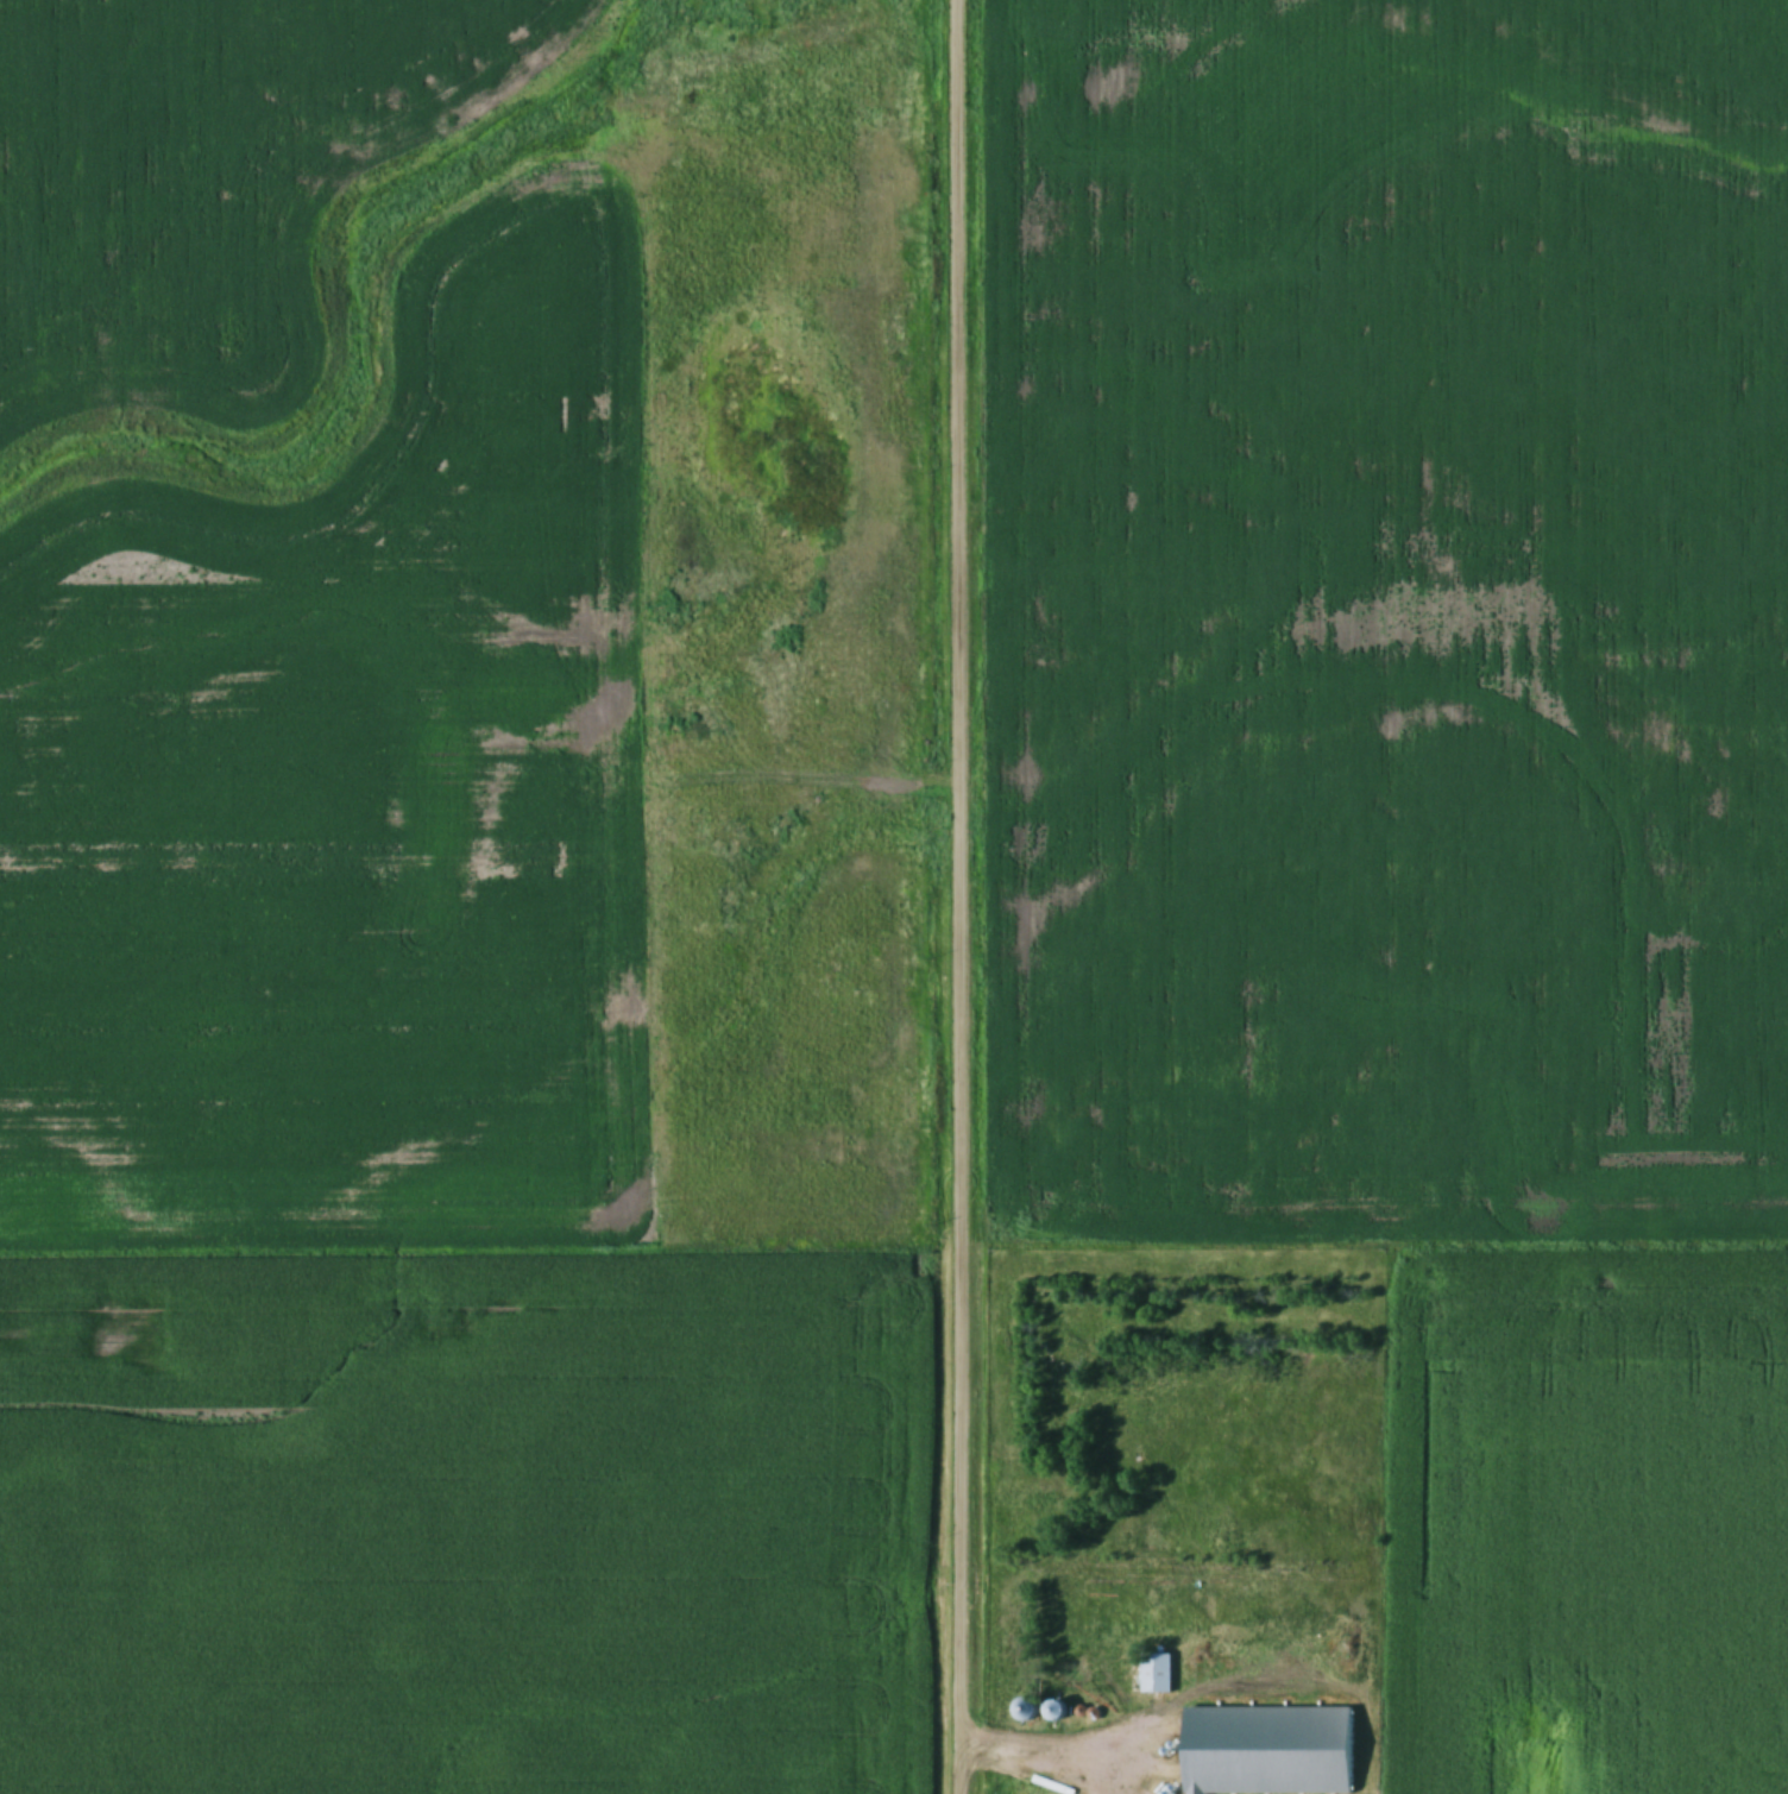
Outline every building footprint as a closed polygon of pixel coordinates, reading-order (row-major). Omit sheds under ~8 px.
[(1169,1694),(1169,1655),(1138,1655),(1138,1694),(1169,1694)] [(1008,1703),(1012,1723),(1036,1718),(1032,1698),(1008,1703)] [(1065,1701),(1038,1704),(1040,1723),(1067,1720),(1065,1701)] [(1073,1708),(1073,1720),(1097,1720),(1097,1708),(1073,1708)]
